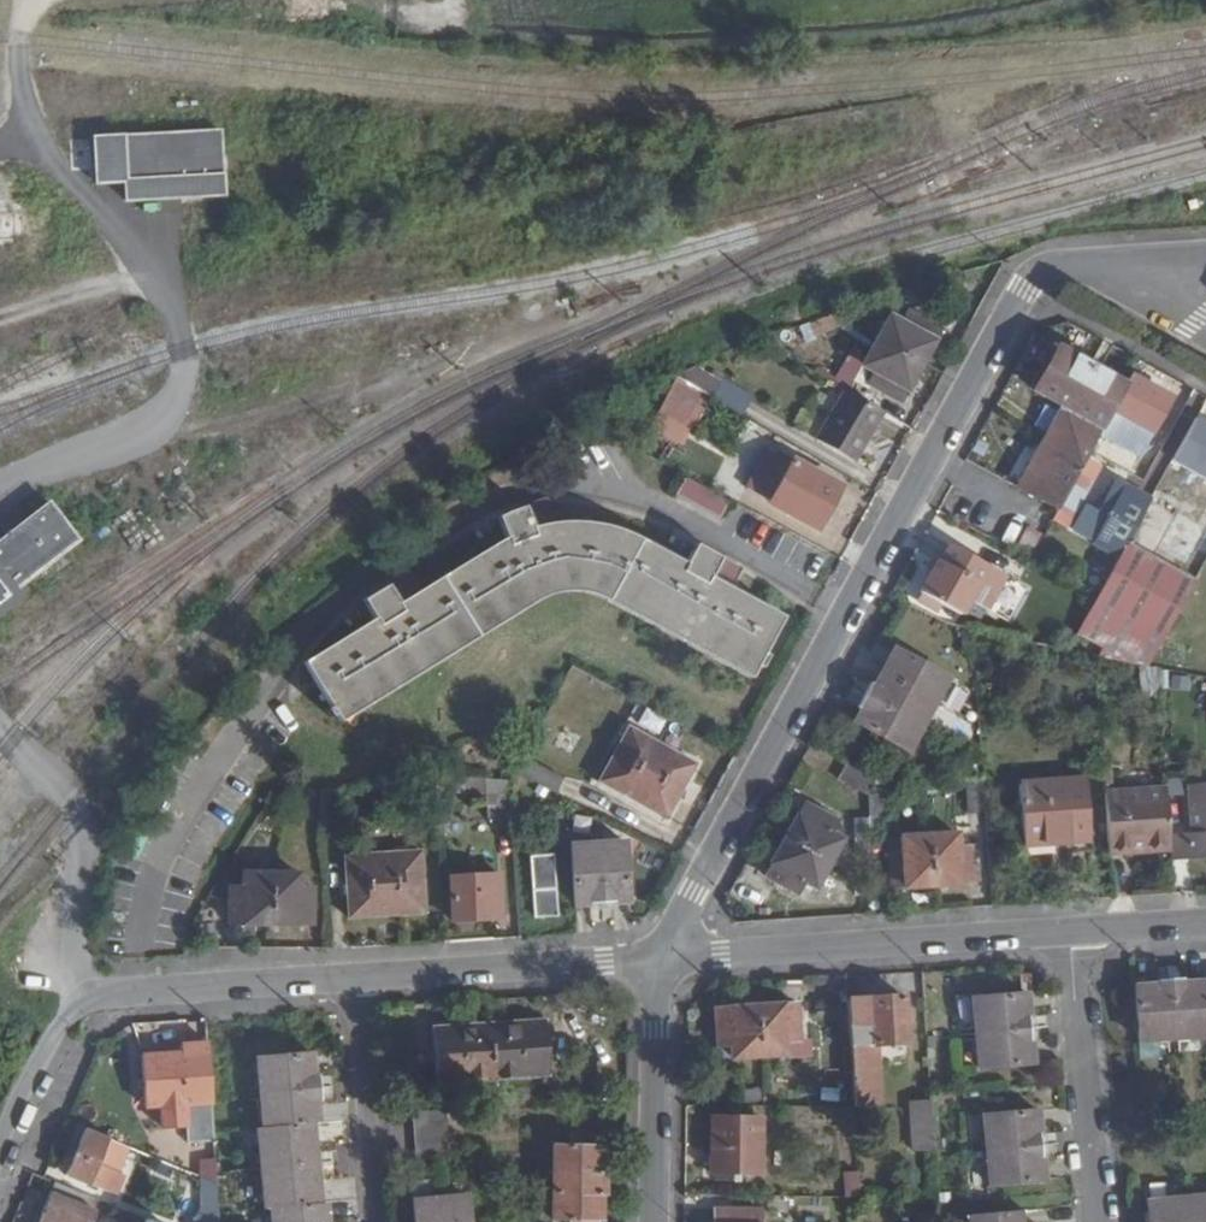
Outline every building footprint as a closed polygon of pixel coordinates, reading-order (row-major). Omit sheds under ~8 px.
[(222,127),(124,130),(126,174),(224,170),(222,127)] [(94,182),(126,181),(126,174),(124,130),(92,131),(94,182)] [(225,195),(224,170),(126,174),(126,181),(126,199),(225,195)] [(0,198),(0,247),(26,247),(26,198),(0,198)] [(874,311),(870,300),(811,323),(816,335),(874,311)] [(870,384),(900,402),(939,330),(907,313),(901,325),(889,319),(864,365),(877,372),(870,384)] [(1018,488),(1056,510),(1099,431),(1109,410),(1124,385),(1055,348),(1034,390),(1063,407),(1018,488)] [(848,381),(864,357),(852,349),(836,373),(848,381)] [(724,383),(696,368),(677,377),(714,399),(724,383)] [(1171,400),(1129,376),(1124,385),(1109,410),(1152,433),(1171,400)] [(880,410),(848,392),(820,443),(853,461),(880,410)] [(1109,410),(1099,431),(1142,452),(1152,433),(1109,410)] [(1198,412),(1172,457),(1205,477),(1205,417),(1198,412)] [(769,503),(817,529),(841,484),(793,459),(769,503)] [(722,517),(730,499),(686,477),(677,495),(722,517)] [(1101,531),(1125,544),(1149,500),(1124,487),(1116,502),(1102,495),(1093,510),(1108,517),(1101,531)] [(0,536),(0,602),(84,542),(53,498),(0,536)] [(497,518),(508,546),(533,537),(522,508),(497,518)] [(401,611),(379,626),(306,669),(335,715),(542,591),(569,584),(594,588),(751,671),(777,624),(702,584),(679,571),(622,541),(595,533),(561,531),(533,537),(508,546),(401,611)] [(1102,646),(1095,656),(1147,665),(1193,582),(1125,544),(1098,593),(1076,631),(1102,646)] [(679,571),(702,584),(716,557),(694,546),(679,571)] [(1005,576),(950,546),(940,564),(937,563),(921,592),(960,615),(968,599),(988,610),(1005,576)] [(363,599),(379,626),(401,611),(385,586),(363,599)] [(885,671),(931,696),(944,671),(897,647),(885,671)] [(866,693),(917,721),(931,696),(885,671),(879,683),(874,680),(866,693)] [(903,746),(917,721),(866,693),(859,705),(864,708),(858,720),(903,746)] [(597,782),(664,818),(695,764),(629,728),(597,782)] [(560,779),(521,757),(514,772),(551,793),(560,779)] [(867,793),(876,778),(846,763),(839,778),(867,793)] [(487,779),(465,778),(465,795),(487,796),(487,779)] [(510,781),(487,779),(487,796),(488,821),(511,820),(510,781)] [(1024,844),(1089,840),(1085,780),(1019,785),(1024,844)] [(1205,856),(1205,783),(1190,784),(1193,832),(1184,833),(1186,857),(1205,856)] [(1104,798),(1108,859),(1128,857),(1128,851),(1147,851),(1147,855),(1170,854),(1169,835),(1166,793),(1104,798)] [(823,859),(827,865),(842,840),(830,832),(836,822),(804,806),(786,839),(823,859)] [(855,853),(870,852),(868,820),(854,820),(855,853)] [(1170,854),(1171,858),(1186,857),(1184,833),(1169,835),(1170,854)] [(931,836),(934,884),(972,883),(969,847),(958,848),(956,834),(931,836)] [(890,886),(934,884),(931,836),(900,837),(902,850),(888,851),(890,886)] [(814,888),(827,865),(823,859),(786,839),(766,876),(797,893),(803,883),(814,888)] [(1090,853),(1089,840),(1024,844),(1024,857),(1090,853)] [(624,842),(597,843),(600,901),(627,900),(624,842)] [(597,843),(569,843),(573,902),(600,901),(597,843)] [(350,920),(425,916),(423,855),(346,858),(350,920)] [(534,918),(558,917),(553,855),(529,856),(534,918)] [(231,925),(310,926),(311,890),(298,891),(298,875),(243,876),(242,891),(231,890),(231,925)] [(500,918),(499,877),(452,879),(454,920),(495,919),(500,918)] [(1140,1039),(1172,1038),(1169,979),(1157,981),(1157,985),(1137,987),(1140,1039)] [(1172,1038),(1205,1035),(1205,989),(1205,988),(1205,983),(1181,984),(1181,979),(1169,979),(1172,1038)] [(975,1035),(1021,1031),(1018,997),(972,1001),(975,1035)] [(847,1000),(854,1108),(881,1106),(877,1046),(905,1044),(901,998),(847,1000)] [(732,1050),(732,1057),(787,1054),(788,1046),(800,1046),(798,1004),(715,1011),(718,1050),(732,1050)] [(437,1086),(549,1080),(545,1024),(434,1031),(437,1086)] [(1024,1068),(1021,1031),(975,1035),(978,1071),(1024,1068)] [(188,1125),(191,1173),(199,1178),(217,1184),(216,1170),(214,1129),(211,1094),(208,1042),(184,1043),(184,1054),(145,1053),(146,1105),(159,1105),(160,1125),(188,1125)] [(719,1058),(732,1057),(732,1050),(718,1050),(719,1058)] [(270,1090),(327,1086),(326,1072),(319,1072),(316,1052),(266,1055),(270,1090)] [(327,1098),(327,1086),(270,1090),(273,1125),(316,1122),(323,1122),(321,1098),(327,1098)] [(913,1149),(934,1149),(931,1102),(909,1103),(913,1149)] [(443,1112),(410,1115),(413,1156),(434,1156),(446,1155),(443,1112)] [(982,1120),(985,1151),(1030,1147),(1027,1117),(982,1120)] [(711,1172),(759,1174),(760,1121),(711,1120),(711,1172)] [(273,1125),(264,1126),(268,1166),(319,1162),(316,1122),(273,1125)] [(128,1147),(77,1126),(71,1139),(77,1141),(62,1176),(86,1186),(94,1170),(99,1155),(121,1164),(128,1147)] [(595,1200),(598,1198),(599,1176),(595,1173),(594,1150),(590,1151),(589,1138),(562,1136),(563,1148),(547,1148),(545,1221),(594,1221),(595,1200)] [(1030,1147),(985,1151),(987,1185),(1034,1180),(1030,1147)] [(99,1155),(94,1170),(113,1178),(121,1164),(99,1155)] [(268,1166),(272,1206),(278,1206),(321,1204),(319,1162),(268,1166)] [(845,1174),(845,1197),(867,1197),(866,1191),(859,1191),(858,1174),(845,1174)] [(199,1178),(202,1209),(220,1210),(217,1184),(199,1178)] [(55,1184),(39,1221),(92,1221),(93,1219),(96,1214),(92,1213),(96,1201),(55,1184)] [(440,1221),(466,1221),(465,1199),(438,1201),(440,1221)] [(1189,1221),(1205,1221),(1205,1199),(1187,1201),(1189,1221)] [(438,1201),(410,1203),(412,1221),(440,1221),(438,1201)] [(1187,1201),(1147,1205),(1148,1221),(1189,1221),(1187,1201)] [(321,1204),(278,1206),(279,1221),(330,1221),(329,1203),(321,1204)] [(220,1210),(202,1209),(196,1221),(221,1221),(220,1210)] [(761,1210),(716,1211),(716,1221),(761,1221),(761,1210)] [(965,1221),(1021,1221),(1020,1211),(965,1217),(965,1221)]
